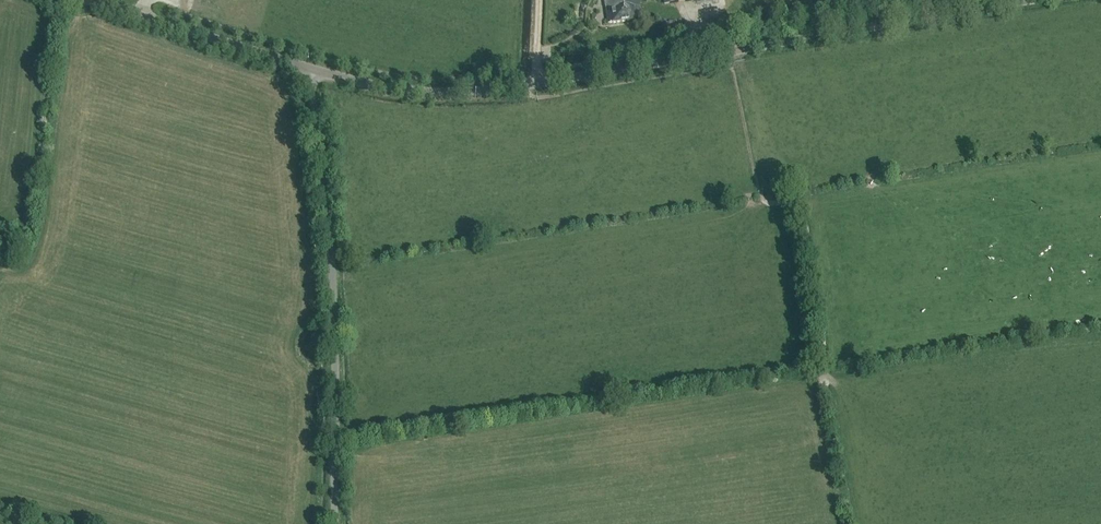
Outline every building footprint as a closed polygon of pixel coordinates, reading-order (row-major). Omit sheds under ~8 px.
[(608,24),(642,19),(639,0),(605,0),(608,24)]
